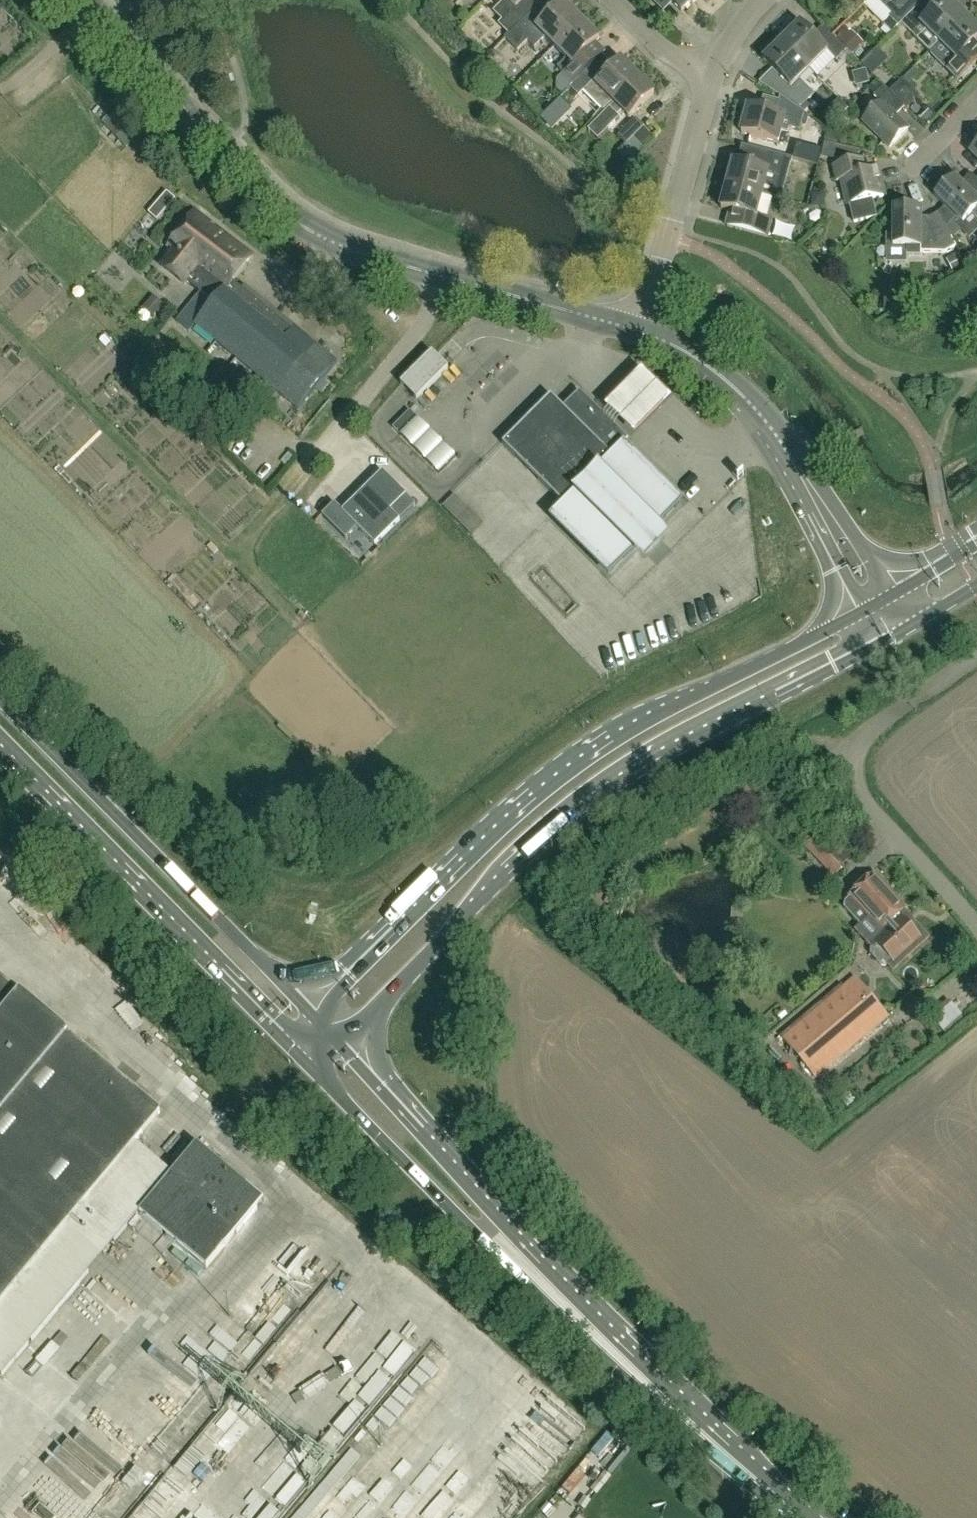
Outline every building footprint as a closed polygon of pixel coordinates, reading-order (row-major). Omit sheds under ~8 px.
[(493,12),(502,21),(498,24),(508,34),(509,35),(534,10),(524,0),(505,0),(493,12)] [(681,12),(693,0),(670,0),(681,12)] [(884,7),(889,1),(897,9),(890,17),(898,26),(902,23),(918,6),(912,0),(878,0),(884,7)] [(965,16),(949,0),(944,0),(930,14),(920,4),(918,6),(902,23),(930,51),(965,16)] [(554,47),(581,20),(563,2),(544,20),(534,10),(509,35),(508,34),(505,38),(518,51),(528,41),(535,48),(545,37),(554,47)] [(965,16),(930,51),(958,80),(976,61),(967,51),(976,41),(976,28),(965,16)] [(587,70),(601,57),(591,47),(599,38),(581,20),(554,47),(566,59),(557,67),(574,84),(587,70)] [(800,23),(782,42),(809,70),(827,51),(836,60),(847,50),(828,31),(818,41),(800,23)] [(855,25),(843,37),(863,55),(874,43),(855,25)] [(799,80),(809,70),(782,42),(763,60),(781,78),(769,89),(780,97),(799,110),(814,94),(799,80)] [(613,102),(637,77),(621,60),(596,85),(593,82),(596,79),(587,70),(574,84),(570,87),(579,96),(584,90),(604,110),(613,102)] [(654,93),(651,90),(653,88),(653,86),(645,78),(642,78),(641,80),(637,77),(613,102),(629,118),(654,93)] [(890,148),(908,129),(894,116),(903,107),(883,87),(874,96),(881,103),(863,121),(890,148)] [(805,113),(799,110),(780,97),(775,115),(748,107),(741,133),(778,143),(781,131),(788,133),(789,129),(800,132),(805,113)] [(618,136),(627,144),(644,127),(635,118),(618,136)] [(733,162),(727,185),(762,194),(778,198),(788,160),(765,154),(760,169),(733,162)] [(849,205),(850,205),(851,210),(854,223),(876,218),(871,199),(884,196),(877,171),(866,174),(862,160),(833,167),(837,181),(842,180),(849,205)] [(971,174),(962,183),(954,175),(935,195),(963,223),(972,214),(976,220),(976,180),(971,174)] [(721,208),(729,210),(725,226),(767,237),(771,221),(756,217),(762,194),(727,185),(721,208)] [(945,252),(956,246),(941,220),(931,225),(924,225),(924,221),(921,218),(921,207),(893,207),(893,247),(906,247),(906,255),(921,255),(921,252),(945,252)] [(186,282),(213,302),(232,281),(252,255),(194,212),(168,247),(172,250),(161,266),(184,284),(186,282)] [(337,362),(317,346),(244,285),(241,289),(232,281),(213,302),(196,324),(299,409),(337,362)] [(417,400),(449,368),(432,352),(401,383),(417,400)] [(607,405),(608,407),(603,413),(615,424),(619,419),(630,430),(637,430),(651,415),(668,398),(669,394),(642,369),(640,369),(620,390),(608,403),(607,405)] [(564,407),(552,395),(503,443),(563,503),(551,515),(610,574),(639,545),(645,551),(659,537),(653,530),(681,502),(624,443),(628,439),(615,424),(603,413),(580,391),(564,407)] [(417,417),(410,410),(393,427),(400,434),(417,417)] [(391,511),(407,495),(383,471),(342,512),(376,546),(401,521),(391,511)] [(667,543),(654,553),(663,565),(676,555),(667,543)] [(805,846),(833,877),(841,869),(814,839),(805,846)] [(847,902),(847,909),(862,926),(869,919),(881,933),(885,929),(900,916),(908,909),(876,873),(849,897),(851,898),(847,902)] [(872,949),(872,955),(881,965),(887,965),(892,960),(894,962),(921,938),(903,918),(903,919),(900,916),(885,929),(888,932),(876,942),(878,944),(872,949)] [(817,1077),(889,1016),(857,978),(784,1039),(817,1077)] [(4,1374),(89,1272),(52,1242),(66,1225),(161,1112),(0,979),(0,1371),(4,1374)] [(951,1025),(964,1009),(951,998),(938,1013),(951,1025)] [(265,1200),(198,1143),(140,1212),(207,1269),(265,1200)] [(503,1490),(519,1505),(540,1482),(523,1468),(503,1490)]
